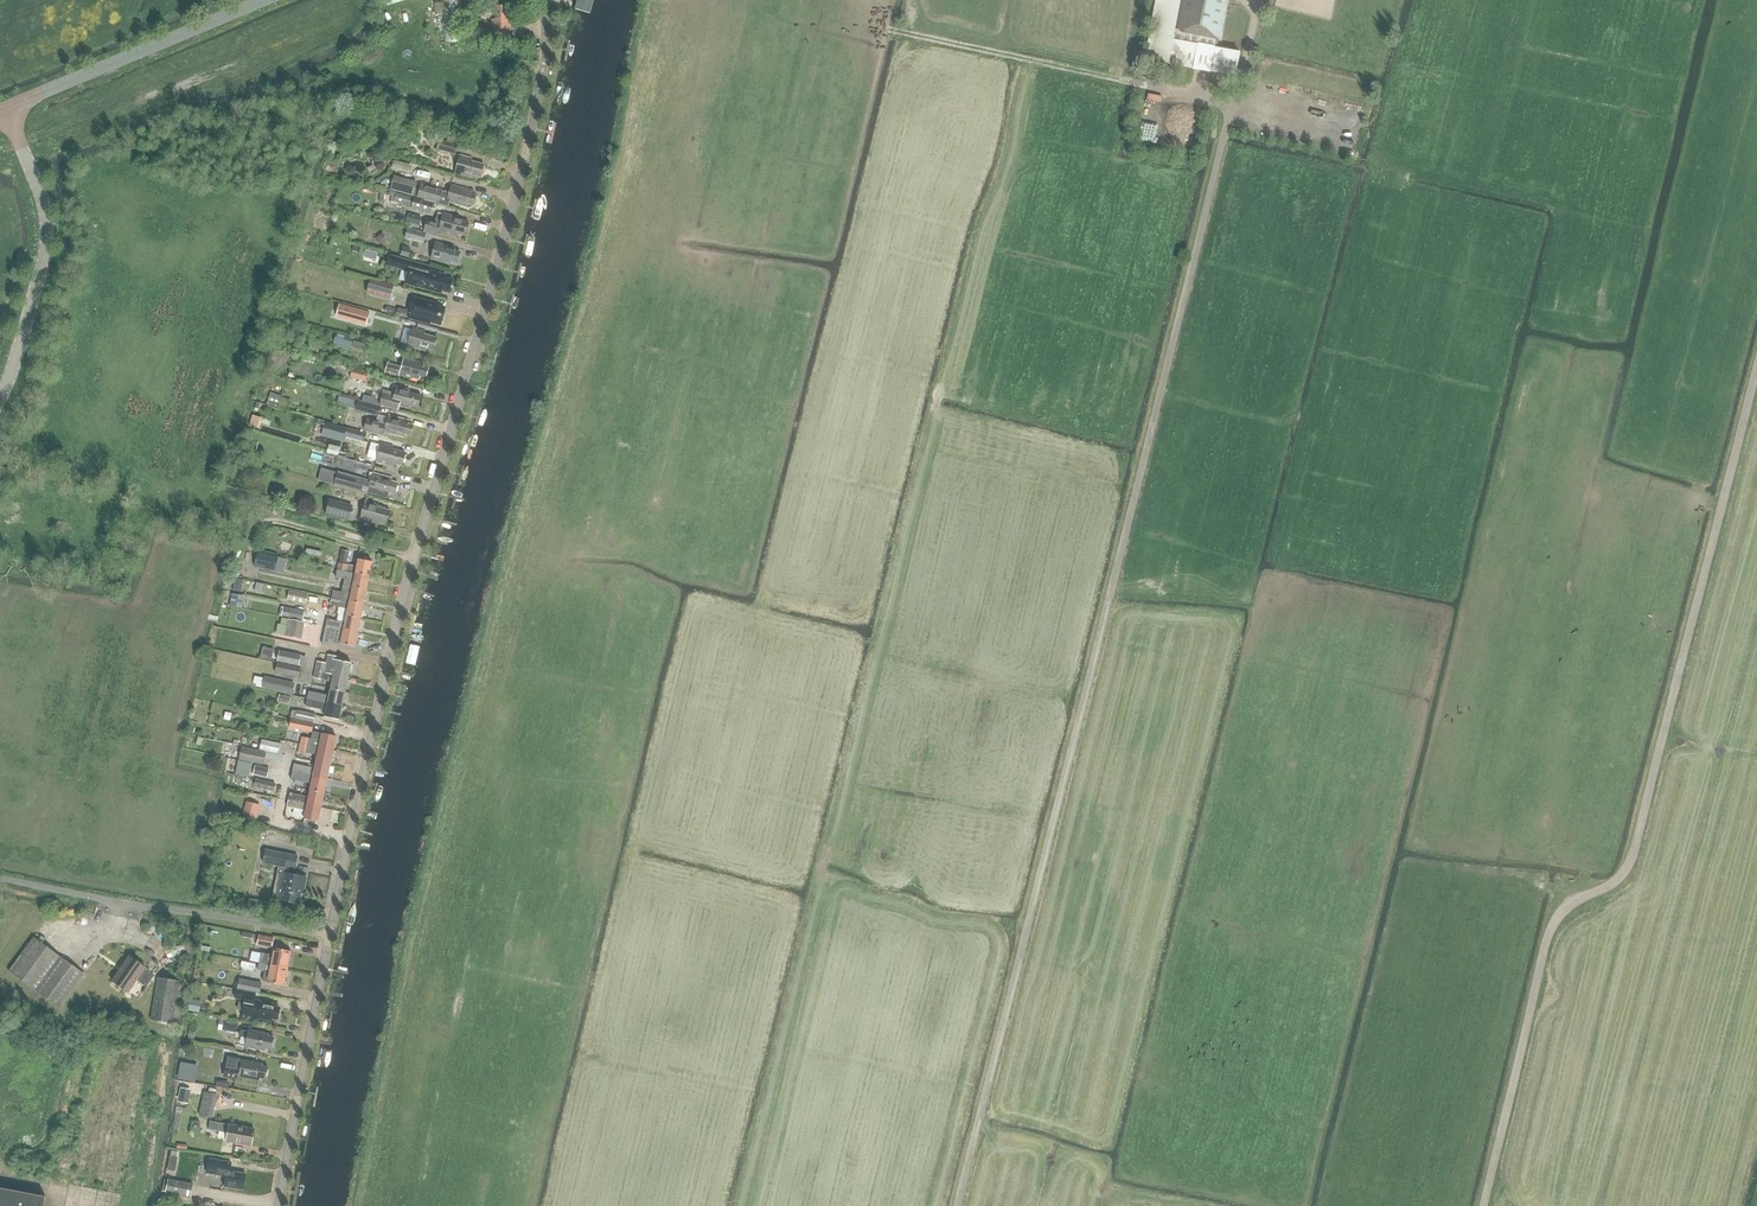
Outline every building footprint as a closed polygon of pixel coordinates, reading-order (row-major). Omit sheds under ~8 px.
[(444,43),(462,42),(461,0),(443,0),(444,43)] [(573,12),(589,17),(594,0),(576,0),(573,12)] [(1145,59),(1235,76),(1239,53),(1214,48),(1216,41),(1220,42),(1227,5),(1235,6),(1236,0),(1156,0),(1145,59)] [(434,15),(442,15),(442,3),(434,3),(434,15)] [(510,32),(511,16),(507,16),(507,7),(496,7),(496,19),(493,19),(493,32),(510,32)] [(458,145),(447,142),(439,140),(437,150),(455,155),(458,145)] [(481,178),(484,165),(472,161),(472,159),(460,155),(455,173),(473,178),(474,176),(481,178)] [(401,163),(399,171),(409,173),(410,165),(401,163)] [(417,185),(394,178),(390,190),(414,197),(417,185)] [(448,207),(450,202),(467,207),(468,204),(473,206),(476,195),(471,193),(471,190),(452,184),(449,193),(443,192),(443,190),(421,184),(417,198),(448,207)] [(398,203),(412,207),(414,198),(401,194),(398,203)] [(414,198),(412,207),(412,208),(431,213),(433,203),(414,198)] [(407,224),(422,227),(424,215),(410,212),(407,224)] [(439,236),(440,231),(458,236),(458,233),(465,235),(468,222),(455,219),(456,216),(444,213),(443,216),(438,215),(436,222),(428,220),(425,232),(439,236)] [(405,238),(424,244),(426,234),(408,228),(405,238)] [(458,262),(461,252),(455,251),(456,248),(435,242),(431,259),(451,264),(452,262),(458,262)] [(390,255),(387,266),(404,271),(407,260),(390,255)] [(441,274),(430,271),(431,267),(407,260),(404,271),(408,272),(405,283),(442,294),(443,291),(450,293),(454,280),(440,276),(441,274)] [(393,288),(370,281),(367,292),(390,298),(393,288)] [(432,325),(433,321),(435,322),(436,319),(442,321),(445,310),(438,308),(439,305),(415,298),(410,319),(432,325)] [(370,313),(340,305),(338,312),(368,320),(370,313)] [(434,351),(437,338),(424,334),(425,331),(412,328),(407,346),(426,351),(427,349),(434,351)] [(354,339),(336,334),(333,345),(351,350),(354,339)] [(364,349),(366,341),(355,338),(353,346),(364,349)] [(426,378),(429,368),(423,367),(424,363),(404,357),(401,367),(388,363),(385,372),(399,376),(399,374),(419,379),(420,376),(426,378)] [(353,369),(350,378),(366,382),(368,373),(353,369)] [(397,386),(394,397),(383,393),(380,405),(399,411),(401,406),(410,409),(411,406),(418,408),(422,396),(409,392),(409,391),(410,390),(397,386)] [(279,405),(281,400),(282,396),(271,393),(268,402),(279,405)] [(358,400),(358,401),(355,410),(378,417),(381,407),(358,400)] [(260,428),(262,418),(252,415),(249,425),(260,428)] [(388,415),(385,425),(368,420),(365,430),(384,435),(384,432),(404,437),(405,434),(411,435),(414,425),(408,424),(409,421),(388,415)] [(346,437),(349,429),(326,422),(321,437),(344,443),(346,437)] [(367,434),(349,429),(346,437),(364,442),(367,434)] [(331,443),(329,452),(340,454),(342,445),(331,443)] [(403,466),(406,453),(393,449),(394,447),(381,443),(380,446),(372,443),(368,456),(377,458),(376,461),(394,466),(395,463),(403,466)] [(368,490),(388,495),(389,492),(395,494),(398,483),(392,482),(393,479),(373,473),(370,482),(338,473),(335,485),(367,494),(368,490)] [(349,522),(353,506),(330,499),(325,515),(349,522)] [(387,523),(390,511),(378,507),(378,505),(366,501),(361,519),(379,524),(379,521),(387,523)] [(342,550),(339,563),(346,564),(349,552),(342,550)] [(254,567),(275,572),(278,557),(257,553),(254,567)] [(359,559),(357,567),(339,563),(338,570),(337,570),(369,576),(372,562),(359,559)] [(344,586),(353,588),(366,591),(369,576),(337,570),(336,577),(345,579),(344,586)] [(236,589),(243,590),(246,579),(238,577),(236,589)] [(353,588),(351,596),(333,592),(332,599),(363,605),(366,591),(353,588)] [(307,604),(309,595),(290,591),(288,600),(307,604)] [(244,607),(247,595),(234,592),(232,604),(244,607)] [(331,605),(348,609),(347,617),(360,620),(363,605),(332,599),(331,605)] [(303,621),(305,611),(291,609),(289,618),(303,621)] [(326,626),(358,633),(360,620),(347,617),(346,623),(327,619),(326,626)] [(301,639),(305,622),(282,618),(279,635),(301,639)] [(324,634),(343,637),(341,644),(355,647),(358,633),(326,626),(324,634)] [(275,659),(277,648),(264,646),(263,658),(275,659)] [(301,655),(280,651),(277,662),(299,666),(301,655)] [(317,662),(316,670),(348,677),(351,664),(338,661),(339,657),(328,655),(326,663),(317,662)] [(277,663),(277,664),(275,673),(299,678),(301,668),(277,663)] [(348,677),(316,670),(314,678),(332,682),(331,689),(345,692),(348,677)] [(292,695),(295,683),(265,676),(262,688),(292,695)] [(309,692),(307,699),(342,707),(345,692),(331,689),(329,696),(309,692)] [(277,701),(289,704),(291,697),(279,695),(277,701)] [(342,707),(307,699),(305,707),(326,711),(325,717),(339,720),(342,707)] [(314,723),(316,715),(297,711),(295,719),(314,723)] [(312,733),(314,724),(291,719),(289,728),(312,733)] [(300,744),(333,751),(336,737),(322,734),(314,732),(312,739),(301,737),(300,744)] [(278,754),(280,744),(262,740),(260,750),(278,754)] [(330,765),(333,751),(300,744),(298,751),(318,755),(316,762),(330,765)] [(264,765),(266,752),(242,747),(239,759),(264,765)] [(238,761),(235,774),(249,777),(252,764),(238,761)] [(294,764),(293,772),(327,779),(330,765),(316,762),(315,768),(294,764)] [(267,778),(269,769),(255,766),(253,774),(267,778)] [(312,784),(310,791),(324,794),(327,779),(293,772),(291,780),(312,784)] [(273,792),(276,784),(256,779),(254,788),(273,792)] [(321,807),(324,794),(310,791),(309,797),(290,793),(289,800),(321,807)] [(318,822),(321,807),(289,800),(287,807),(306,811),(304,819),(318,822)] [(247,802),(242,818),(256,822),(260,806),(247,802)] [(263,863),(287,867),(286,873),(281,901),(299,904),(301,890),(304,890),(307,877),(294,875),(295,869),(298,856),(266,850),(263,863)] [(272,948),(274,938),(259,935),(257,945),(272,948)] [(85,975),(34,938),(9,972),(60,1009),(85,975)] [(260,962),(288,967),(291,952),(274,948),(273,955),(262,953),(260,962)] [(147,987),(155,975),(145,969),(146,968),(129,956),(112,981),(129,992),(137,980),(147,987)] [(288,967),(260,962),(258,971),(269,973),(267,983),(285,986),(288,967)] [(172,1024),(180,982),(157,978),(150,1020),(172,1024)] [(240,979),(237,990),(256,994),(260,994),(262,984),(240,979)] [(275,1004),(255,1000),(256,994),(237,990),(235,999),(244,1001),(241,1017),(251,1019),(252,1018),(271,1022),(272,1018),(278,1019),(281,1008),(274,1007),(275,1004)] [(236,1033),(238,1023),(224,1021),(222,1031),(236,1033)] [(240,1037),(247,1038),(245,1046),(266,1051),(266,1049),(272,1051),(275,1037),(269,1036),(269,1034),(248,1030),(248,1031),(241,1030),(240,1037)] [(237,1075),(239,1075),(239,1077),(260,1081),(260,1077),(267,1079),(269,1068),(262,1067),(263,1064),(243,1060),(242,1061),(240,1061),(240,1060),(231,1058),(227,1078),(236,1080),(237,1075)] [(189,1089),(180,1088),(178,1102),(186,1104),(189,1089)] [(199,1116),(213,1119),(217,1095),(204,1092),(199,1116)] [(251,1146),(255,1129),(210,1121),(209,1130),(228,1133),(226,1141),(251,1146)] [(178,1168),(180,1155),(172,1154),(170,1168),(178,1168)] [(207,1174),(226,1177),(224,1186),(244,1190),(246,1174),(230,1172),(232,1163),(210,1160),(207,1174)] [(191,1198),(194,1185),(168,1180),(166,1193),(191,1198)] [(0,1189),(0,1205),(44,1205),(46,1197),(0,1189)]
